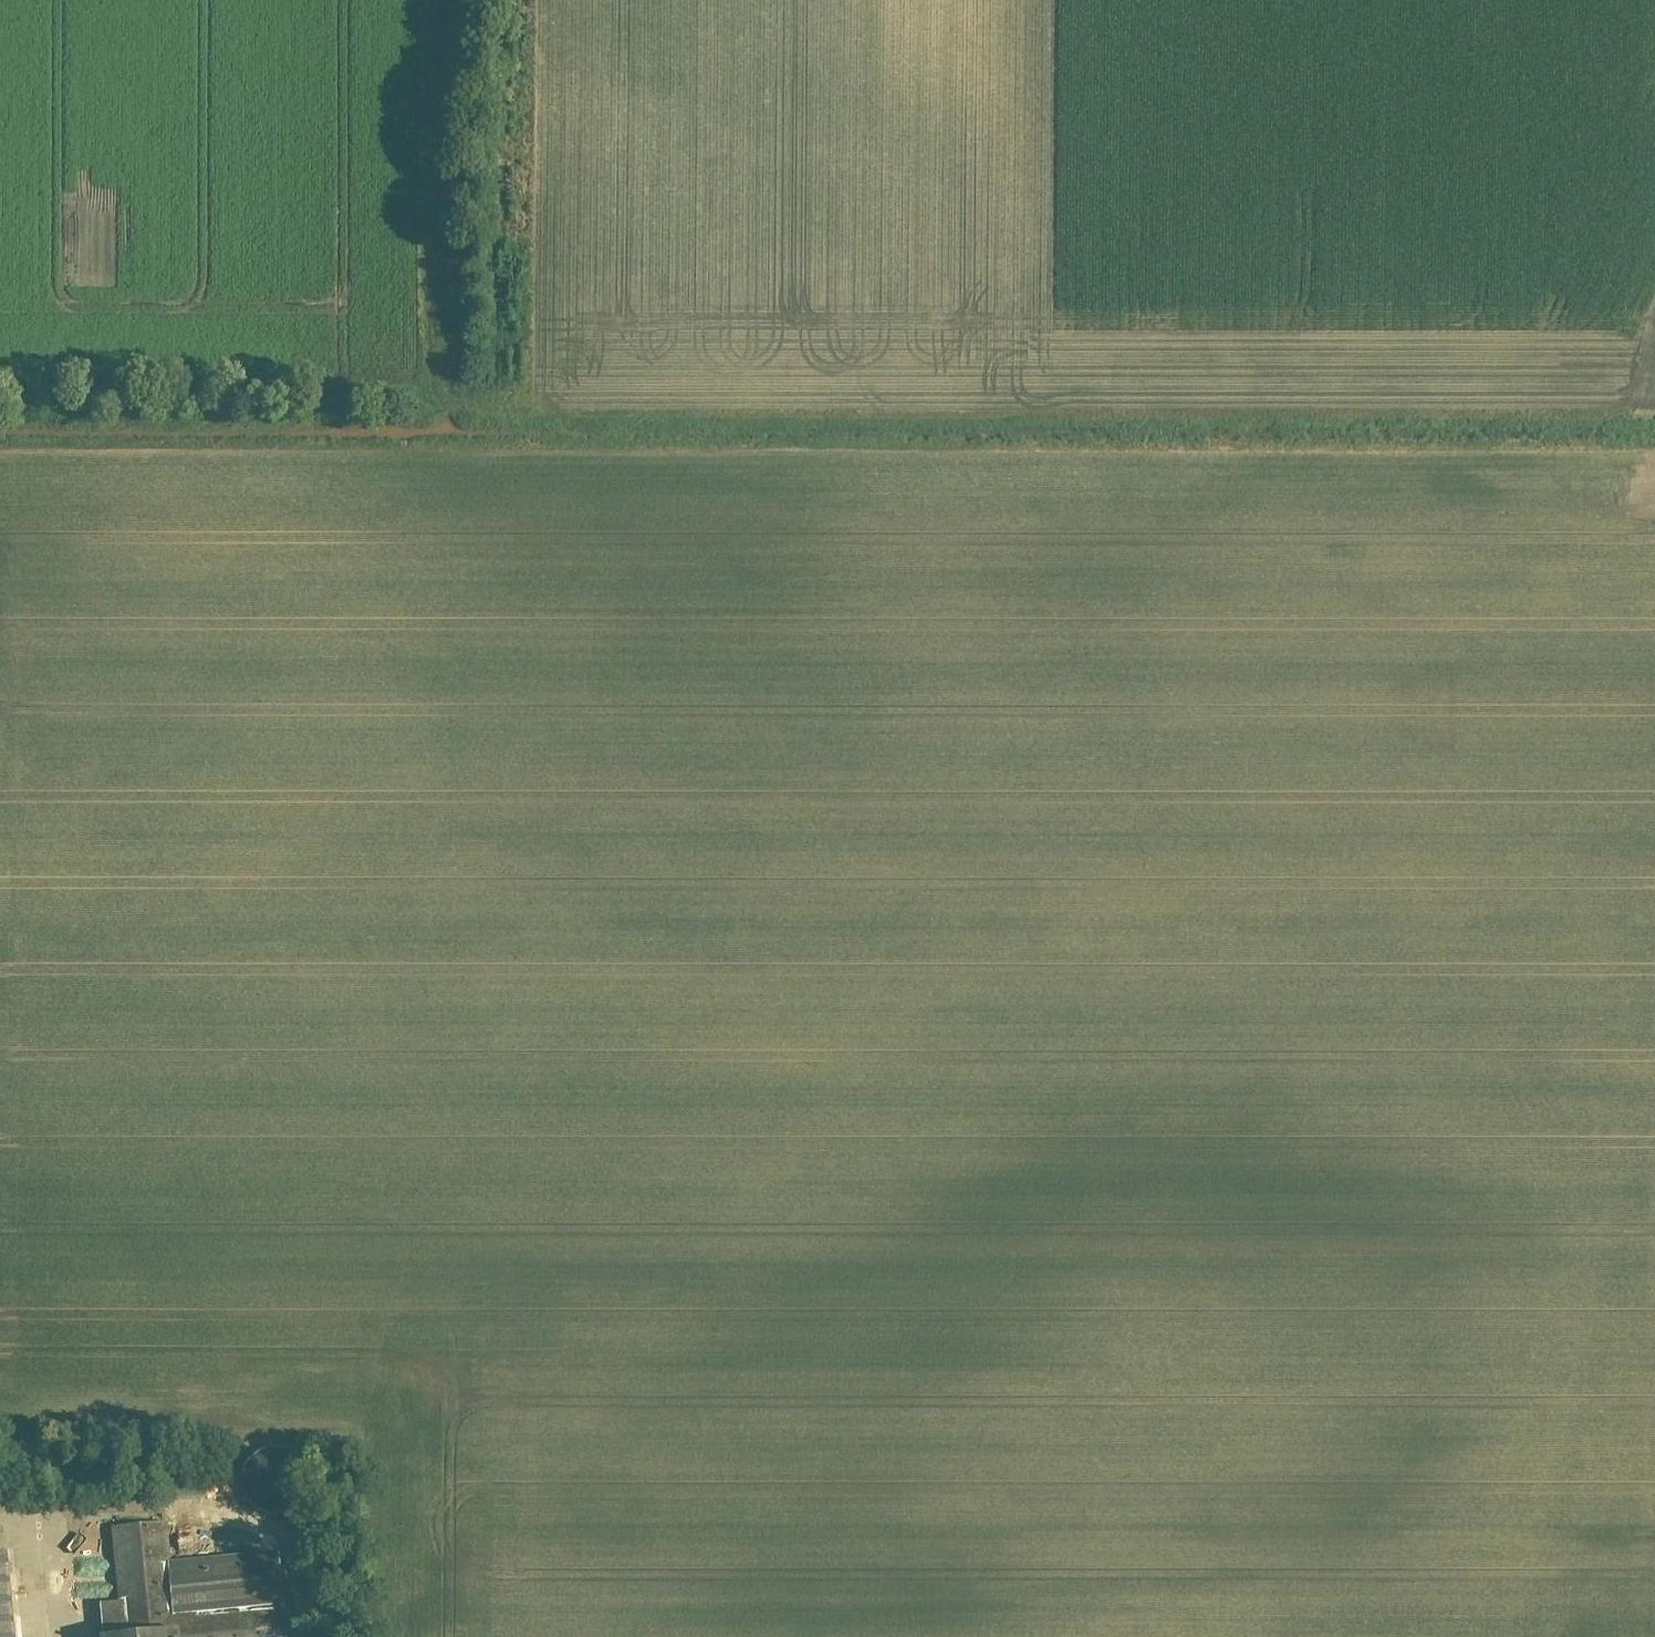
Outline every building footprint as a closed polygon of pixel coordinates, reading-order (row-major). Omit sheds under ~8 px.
[(93,1526),(102,1604),(84,1606),(88,1636),(274,1636),(264,1551),(156,1563),(151,1520),(93,1526)]
